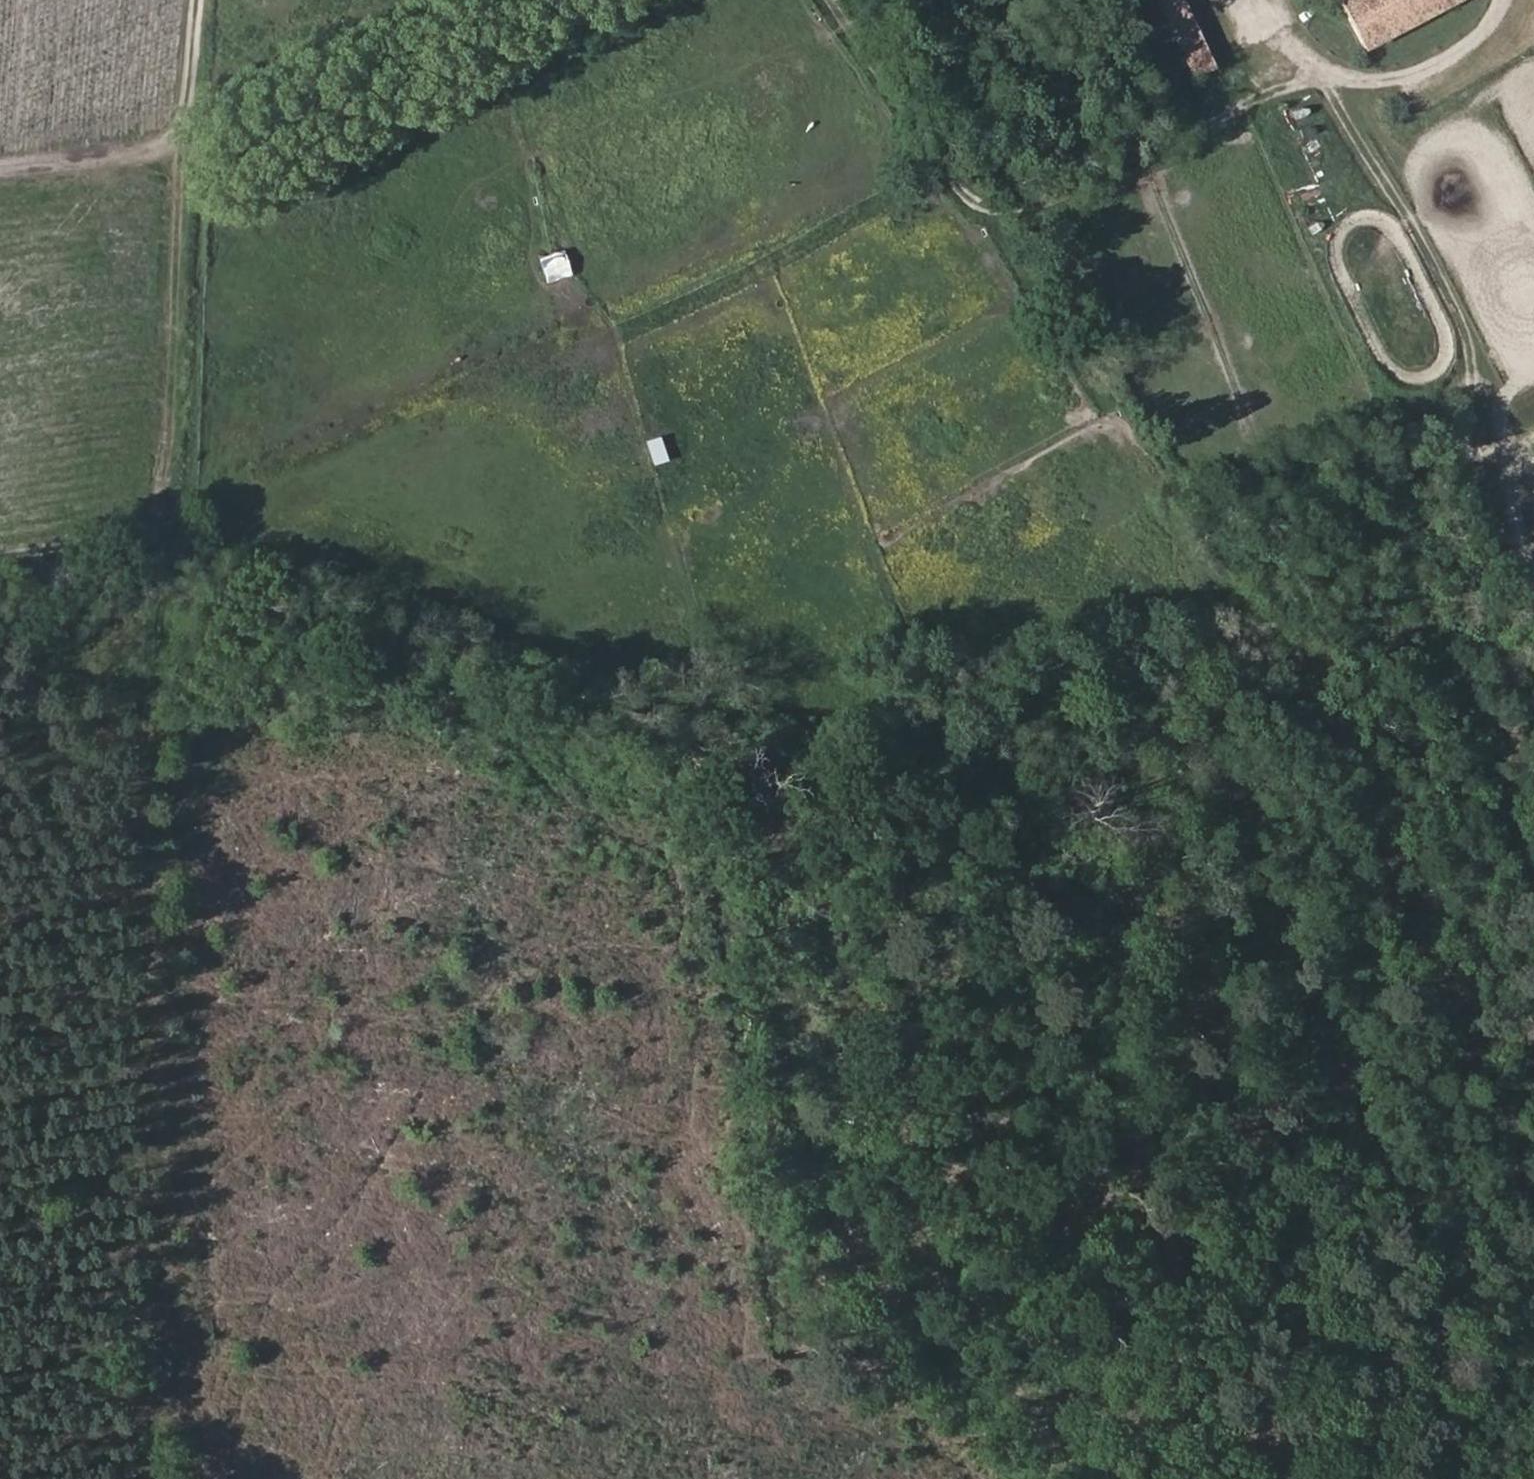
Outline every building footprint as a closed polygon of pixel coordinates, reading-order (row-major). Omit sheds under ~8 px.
[(1177,66),(1192,58),(1165,0),(1146,0),(1177,66)] [(1339,35),(1408,0),(1321,0),(1339,35)] [(565,249),(539,258),(547,280),(572,272),(565,249)] [(646,439),(654,465),(669,460),(661,434),(646,439)]
